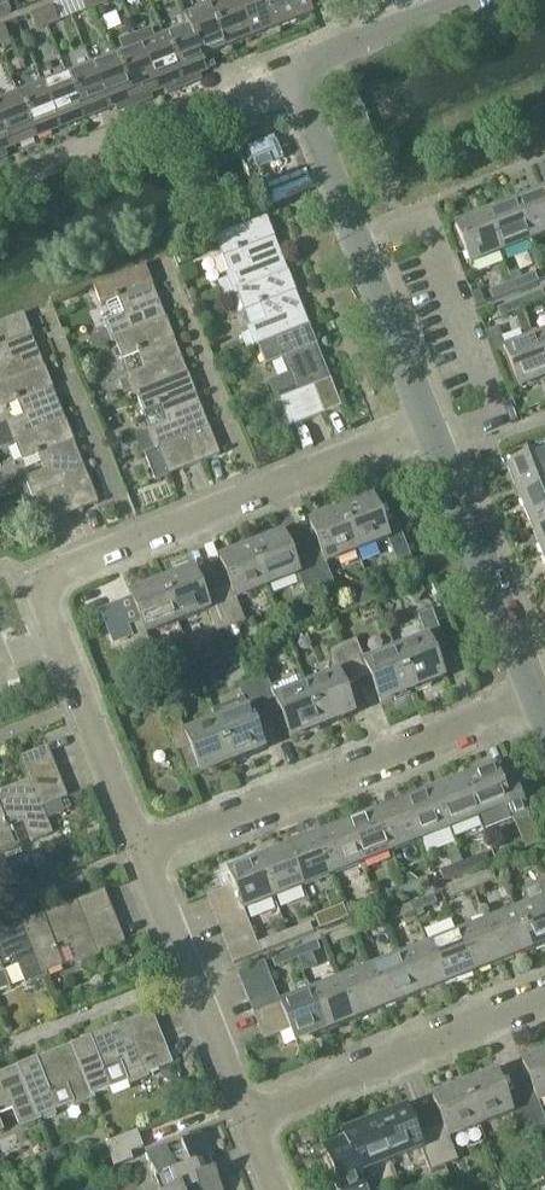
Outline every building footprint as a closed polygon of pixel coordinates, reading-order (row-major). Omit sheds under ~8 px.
[(10,12),(6,0),(0,0),(0,16),(10,12)] [(96,7),(93,0),(81,0),(85,11),(96,7)] [(208,4),(227,50),(251,40),(235,0),(219,0),(208,4)] [(251,40),(276,30),(264,0),(235,0),(251,40)] [(276,30),(314,16),(307,0),(264,0),(276,30)] [(208,4),(183,14),(187,26),(189,25),(202,60),(207,71),(209,70),(217,67),(213,56),(227,50),(208,4)] [(41,10),(47,26),(58,22),(52,6),(41,10)] [(31,14),(37,30),(47,26),(41,10),(31,14)] [(187,26),(163,35),(184,87),(203,80),(200,73),(207,71),(202,60),(189,25),(187,26)] [(152,29),(134,35),(156,91),(166,87),(169,93),(184,87),(163,35),(155,38),(152,29)] [(123,51),(114,54),(135,107),(153,99),(151,93),(156,91),(134,35),(119,41),(123,51)] [(114,54),(90,64),(108,109),(117,106),(119,113),(135,107),(114,54)] [(90,64),(66,73),(84,119),(108,109),(90,64)] [(66,73),(41,83),(59,129),(84,119),(66,73)] [(41,83),(15,93),(33,139),(59,129),(41,83)] [(0,99),(0,126),(9,148),(33,139),(15,93),(0,99)] [(7,157),(4,150),(9,148),(0,126),(0,160),(7,157)] [(515,203),(530,241),(544,235),(544,195),(544,191),(515,203)] [(515,203),(486,214),(501,253),(530,241),(515,203)] [(486,214),(456,226),(472,264),(501,253),(486,214)] [(268,217),(216,238),(224,258),(230,274),(228,275),(231,281),(235,292),(236,294),(238,293),(237,292),(288,272),(287,271),(274,238),(276,237),(268,217)] [(146,266),(94,286),(103,307),(120,300),(126,315),(105,323),(107,330),(112,342),(112,343),(116,341),(116,340),(166,320),(165,320),(152,286),(154,286),(146,266)] [(288,272),(237,292),(238,293),(245,313),(262,306),(269,322),(250,330),(257,348),(259,347),(258,346),(309,326),(308,324),(295,292),(297,291),(289,270),(287,271),(288,272)] [(512,281),(516,290),(539,281),(535,272),(512,281)] [(231,281),(219,286),(223,297),(235,292),(231,281)] [(495,299),(516,290),(512,281),(491,290),(495,299)] [(519,300),(523,309),(544,300),(544,297),(543,290),(519,300)] [(515,312),(523,309),(519,300),(498,308),(502,317),(515,312)] [(523,309),(515,312),(523,334),(532,330),(523,309)] [(5,365),(0,366),(0,386),(43,369),(43,368),(30,335),(32,334),(25,314),(0,323),(0,352),(5,365)] [(166,320),(116,340),(116,341),(124,361),(142,354),(148,370),(128,378),(129,380),(121,383),(125,394),(133,391),(136,397),(138,396),(137,394),(187,375),(186,373),(173,340),(175,340),(167,319),(165,320),(166,320)] [(309,326),(258,346),(259,347),(266,367),(284,360),(290,376),(271,384),(277,401),(278,402),(280,401),(280,400),(296,394),(313,387),(330,380),(330,379),(317,346),(318,345),(310,324),(308,324),(309,326)] [(107,330),(97,334),(101,345),(102,346),(112,342),(107,330)] [(535,338),(544,365),(544,334),(535,338)] [(505,350),(520,388),(544,378),(544,365),(535,338),(505,350)] [(0,411),(7,408),(19,403),(26,419),(7,426),(0,429),(0,445),(2,450),(16,444),(16,442),(64,423),(64,422),(51,389),(53,388),(45,367),(43,368),(43,369),(0,386),(0,411)] [(187,375),(137,394),(138,396),(145,415),(163,408),(169,424),(150,432),(156,449),(159,449),(158,448),(174,442),(191,435),(208,428),(194,394),(196,393),(188,373),(186,373),(187,375)] [(330,380),(313,387),(324,414),(343,407),(332,379),(330,379),(330,380)] [(313,387),(296,394),(307,421),(324,414),(313,387)] [(291,428),(307,421),(296,394),(280,400),(280,401),(281,402),(289,423),(291,428)] [(281,402),(270,407),(280,432),(291,428),(289,423),(281,402)] [(64,423),(16,442),(16,444),(24,462),(40,456),(46,470),(25,478),(26,482),(17,485),(24,502),(35,498),(37,498),(37,496),(53,490),(70,483),(86,477),(85,476),(72,443),(75,442),(66,421),(64,422),(64,423)] [(210,427),(208,428),(191,435),(202,463),(221,455),(210,427)] [(191,435),(174,442),(185,470),(202,463),(191,435)] [(158,448),(159,449),(169,475),(169,476),(185,470),(174,442),(158,448)] [(156,449),(145,454),(156,481),(169,475),(159,449),(156,449)] [(509,467),(521,498),(544,489),(544,453),(509,467)] [(86,477),(70,483),(81,511),(99,504),(88,475),(85,476),(86,477)] [(81,511),(70,483),(53,490),(64,518),(81,511)] [(521,498),(532,527),(544,522),(544,489),(521,498)] [(47,524),(64,518),(53,490),(37,496),(37,498),(47,524)] [(346,509),(343,510),(359,551),(389,539),(398,561),(411,556),(397,519),(384,525),(373,498),(360,503),(361,506),(347,512),(346,509)] [(321,549),(307,555),(322,591),(321,592),(325,602),(326,602),(332,616),(331,617),(331,619),(341,615),(331,588),(336,586),(327,563),(359,551),(343,510),(338,512),(339,514),(325,520),(324,518),(311,523),(321,549)] [(532,527),(544,556),(544,522),(532,527)] [(255,545),(252,546),(268,587),(299,575),(307,597),(321,592),(307,555),(294,560),(283,534),(270,539),(271,542),(256,547),(255,545)] [(232,585),(218,591),(232,627),(234,632),(236,637),(241,635),(237,625),(246,621),(237,599),(268,587),(252,546),(249,547),(250,550),(235,556),(234,553),(221,558),(232,585)] [(166,580),(162,581),(178,623),(209,610),(218,633),(222,631),(232,627),(218,591),(205,596),(194,569),(180,574),(181,577),(167,582),(166,580)] [(142,621),(128,627),(142,663),(156,657),(147,635),(178,623),(162,581),(158,583),(159,585),(145,591),(144,588),(131,594),(142,621)] [(428,638),(397,650),(413,691),(416,690),(417,693),(432,686),(431,683),(444,678),(434,651),(447,646),(433,610),(419,615),(428,638)] [(357,640),(343,646),(357,682),(371,676),(382,703),(395,698),(396,701),(411,695),(410,692),(413,691),(397,650),(366,663),(357,640)] [(338,674),(307,686),(322,727),(327,725),(326,722),(340,717),(341,719),(354,714),(344,687),(357,682),(343,646),(329,651),(338,674)] [(268,676),(253,682),(267,718),(281,712),(292,739),(305,734),(304,731),(319,725),(320,728),(322,727),(307,686),(276,698),(268,676)] [(9,684),(13,695),(23,691),(19,680),(9,684)] [(244,699),(213,711),(217,722),(233,762),(237,761),(236,758),(251,752),(252,755),(265,750),(254,723),(267,718),(253,682),(239,687),(244,699)] [(178,711),(164,717),(178,753),(191,748),(202,775),(215,769),(214,767),(229,761),(230,763),(233,762),(217,722),(187,734),(178,711)] [(20,757),(25,771),(54,759),(48,746),(20,757)] [(25,771),(30,782),(58,771),(54,759),(25,771)] [(495,767),(464,779),(479,817),(509,806),(515,822),(529,816),(513,776),(509,777),(508,774),(499,777),(495,767)] [(30,782),(34,794),(63,783),(58,771),(30,782)] [(464,779),(436,790),(451,829),(479,817),(464,779)] [(22,849),(14,831),(10,832),(9,829),(25,823),(32,841),(52,833),(47,820),(43,808),(40,809),(34,794),(30,782),(0,794),(0,858),(22,849)] [(69,798),(63,783),(34,794),(40,809),(43,808),(62,801),(69,798)] [(436,790),(405,802),(420,841),(451,829),(436,790)] [(63,804),(62,801),(43,808),(47,820),(66,812),(65,810),(64,807),(63,805),(63,804)] [(69,802),(63,804),(63,805),(64,807),(65,810),(71,808),(69,802)] [(405,802),(376,814),(391,852),(420,841),(405,802)] [(376,814),(347,825),(362,864),(391,852),(376,814)] [(347,825),(317,837),(332,876),(362,864),(347,825)] [(305,834),(286,842),(289,848),(288,849),(303,887),(332,876),(317,837),(308,841),(305,834)] [(504,857),(526,848),(523,839),(501,848),(504,857)] [(288,849),(258,861),(273,899),(303,887),(288,849)] [(486,854),(464,862),(467,871),(489,862),(486,854)] [(247,857),(227,865),(235,885),(240,898),(245,910),(273,899),(258,861),(249,864),(247,857)] [(467,871),(464,862),(441,871),(445,880),(467,871)] [(493,872),(471,881),(474,889),(496,881),(493,872)] [(425,878),(404,886),(408,895),(429,886),(425,878)] [(452,898),(474,889),(471,881),(448,890),(452,898)] [(240,898),(235,885),(207,896),(212,909),(240,898)] [(516,912),(531,950),(536,948),(537,951),(544,948),(544,885),(539,887),(542,895),(530,900),(532,903),(518,908),(519,911),(516,912)] [(408,895),(404,886),(382,895),(385,903),(408,895)] [(76,901),(77,904),(78,903),(83,917),(111,906),(105,890),(76,901)] [(433,896),(411,904),(415,913),(436,904),(433,896)] [(246,912),(245,910),(240,898),(212,909),(218,923),(246,912)] [(345,909),(348,918),(372,909),(369,900),(345,909)] [(43,914),(22,923),(22,925),(24,924),(43,974),(44,973),(63,966),(56,948),(72,942),(80,962),(99,955),(98,952),(91,935),(83,917),(78,903),(77,904),(44,916),(43,914)] [(415,913),(411,904),(389,913),(393,921),(415,913)] [(111,906),(83,917),(91,935),(118,925),(111,906)] [(328,911),(315,916),(320,929),(326,927),(333,924),(328,911)] [(252,926),(246,912),(218,923),(224,937),(252,926)] [(516,912),(487,923),(503,961),(531,950),(516,912)] [(379,927),(376,918),(352,927),(356,936),(379,927)] [(287,933),(290,941),(313,932),(310,923),(287,933)] [(487,923),(457,935),(472,973),(503,961),(487,923)] [(9,987),(3,970),(19,963),(26,983),(45,976),(44,973),(43,974),(24,924),(22,925),(0,933),(0,991),(9,987)] [(118,925),(91,935),(98,952),(125,942),(118,925)] [(257,939),(252,926),(224,937),(229,950),(257,939)] [(334,945),(356,936),(352,927),(330,936),(334,945)] [(269,949),(290,941),(287,933),(265,941),(269,949)] [(457,935),(428,947),(443,985),(472,973),(457,935)] [(262,952),(257,939),(229,950),(234,963),(262,952)] [(320,950),(317,941),(293,950),(297,959),(320,950)] [(428,947),(399,958),(414,996),(443,985),(428,947)] [(276,967),(297,959),(293,950),(272,959),(276,967)] [(399,958),(369,970),(384,1008),(414,996),(399,958)] [(238,972),(242,984),(270,972),(265,961),(238,972)] [(369,970),(340,981),(355,1020),(384,1008),(369,970)] [(242,984),(248,998),(275,987),(270,972),(242,984)] [(340,981),(310,993),(325,1031),(355,1020),(340,981)] [(299,998),(282,1004),(285,1014),(291,1030),(296,1043),(325,1031),(310,993),(306,983),(295,988),(299,998)] [(248,998),(253,1011),(281,1001),(275,987),(248,998)] [(253,1011),(258,1024),(285,1014),(282,1004),(281,1001),(253,1011)] [(126,1024),(132,1039),(159,1028),(153,1012),(124,1023),(125,1025),(126,1024)] [(258,1024),(264,1040),(291,1030),(285,1014),(258,1024)] [(92,1036),(70,1044),(71,1047),(72,1046),(91,1096),(93,1096),(128,1082),(128,1084),(147,1077),(147,1075),(139,1056),(132,1039),(126,1024),(125,1025),(92,1038),(92,1036)] [(132,1039),(139,1056),(166,1046),(159,1028),(132,1039)] [(37,1058),(16,1066),(17,1068),(18,1067),(37,1118),(39,1118),(43,1116),(44,1120),(57,1116),(55,1111),(73,1104),(74,1106),(75,1105),(94,1098),(93,1096),(91,1096),(72,1046),(71,1047),(38,1059),(37,1058)] [(173,1065),(166,1046),(139,1056),(147,1075),(173,1065)] [(519,1094),(533,1130),(544,1126),(544,1117),(539,1102),(544,1100),(544,1056),(536,1059),(535,1057),(522,1062),(533,1089),(519,1094)] [(173,1065),(160,1070),(163,1079),(171,1082),(179,1079),(173,1065)] [(13,1108),(21,1127),(40,1119),(39,1118),(37,1118),(18,1067),(17,1068),(0,1075),(0,1113),(13,1108)] [(467,1084),(464,1085),(480,1126),(511,1113),(520,1136),(533,1130),(519,1094),(506,1099),(495,1073),(482,1078),(483,1080),(468,1086),(467,1084)] [(443,1124),(430,1129),(433,1136),(445,1165),(458,1160),(449,1138),(454,1136),(480,1126),(464,1085),(460,1086),(461,1089),(446,1095),(445,1093),(433,1097),(443,1124)] [(378,1119),(374,1121),(380,1136),(390,1161),(421,1149),(430,1171),(445,1165),(433,1136),(430,1129),(416,1135),(406,1108),(392,1113),(391,1110),(376,1116),(378,1119)] [(324,1145),(325,1148),(327,1153),(342,1189),(365,1189),(359,1173),(390,1161),(380,1136),(374,1121),(371,1122),(369,1119),(355,1125),(356,1128),(342,1133),(344,1138),(326,1145),(324,1145)] [(143,1148),(138,1133),(107,1145),(116,1166),(132,1159),(130,1153),(143,1148)] [(146,1154),(160,1189),(222,1189),(210,1159),(214,1157),(206,1137),(168,1152),(166,1147),(146,1154)] [(63,1147),(52,1151),(56,1162),(67,1158),(63,1147)] [(50,1154),(41,1158),(45,1167),(53,1163),(50,1154)]
